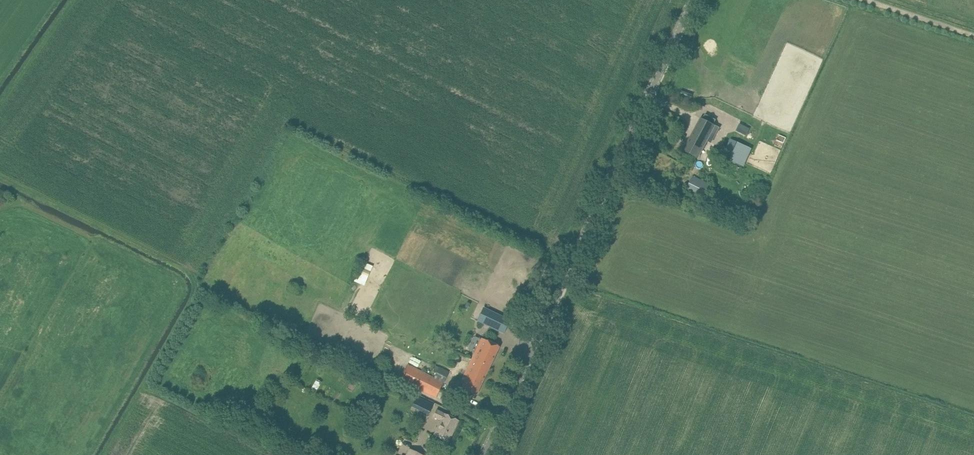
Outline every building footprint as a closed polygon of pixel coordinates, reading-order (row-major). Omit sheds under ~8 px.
[(701,118),(684,151),(697,158),(707,140),(711,142),(719,128),(713,124),(715,120),(705,115),(703,119),(701,118)] [(738,123),(735,130),(744,135),(748,128),(738,123)] [(742,166),(749,147),(729,139),(721,158),(742,166)] [(710,184),(694,175),(689,185),(705,194),(710,184)] [(364,262),(359,272),(366,275),(371,265),(364,262)] [(483,309),(478,321),(503,333),(509,321),(483,309)] [(487,372),(499,347),(482,338),(470,364),(487,372)] [(476,395),(487,372),(470,364),(465,375),(467,376),(462,388),(476,395)] [(443,383),(433,378),(407,365),(400,380),(436,397),(443,383)] [(433,378),(443,383),(449,371),(439,366),(438,367),(435,365),(432,371),(436,372),(433,378)] [(425,400),(420,411),(428,415),(433,404),(425,400)] [(448,442),(459,421),(444,413),(444,414),(436,410),(433,416),(441,420),(434,435),(448,442)]
